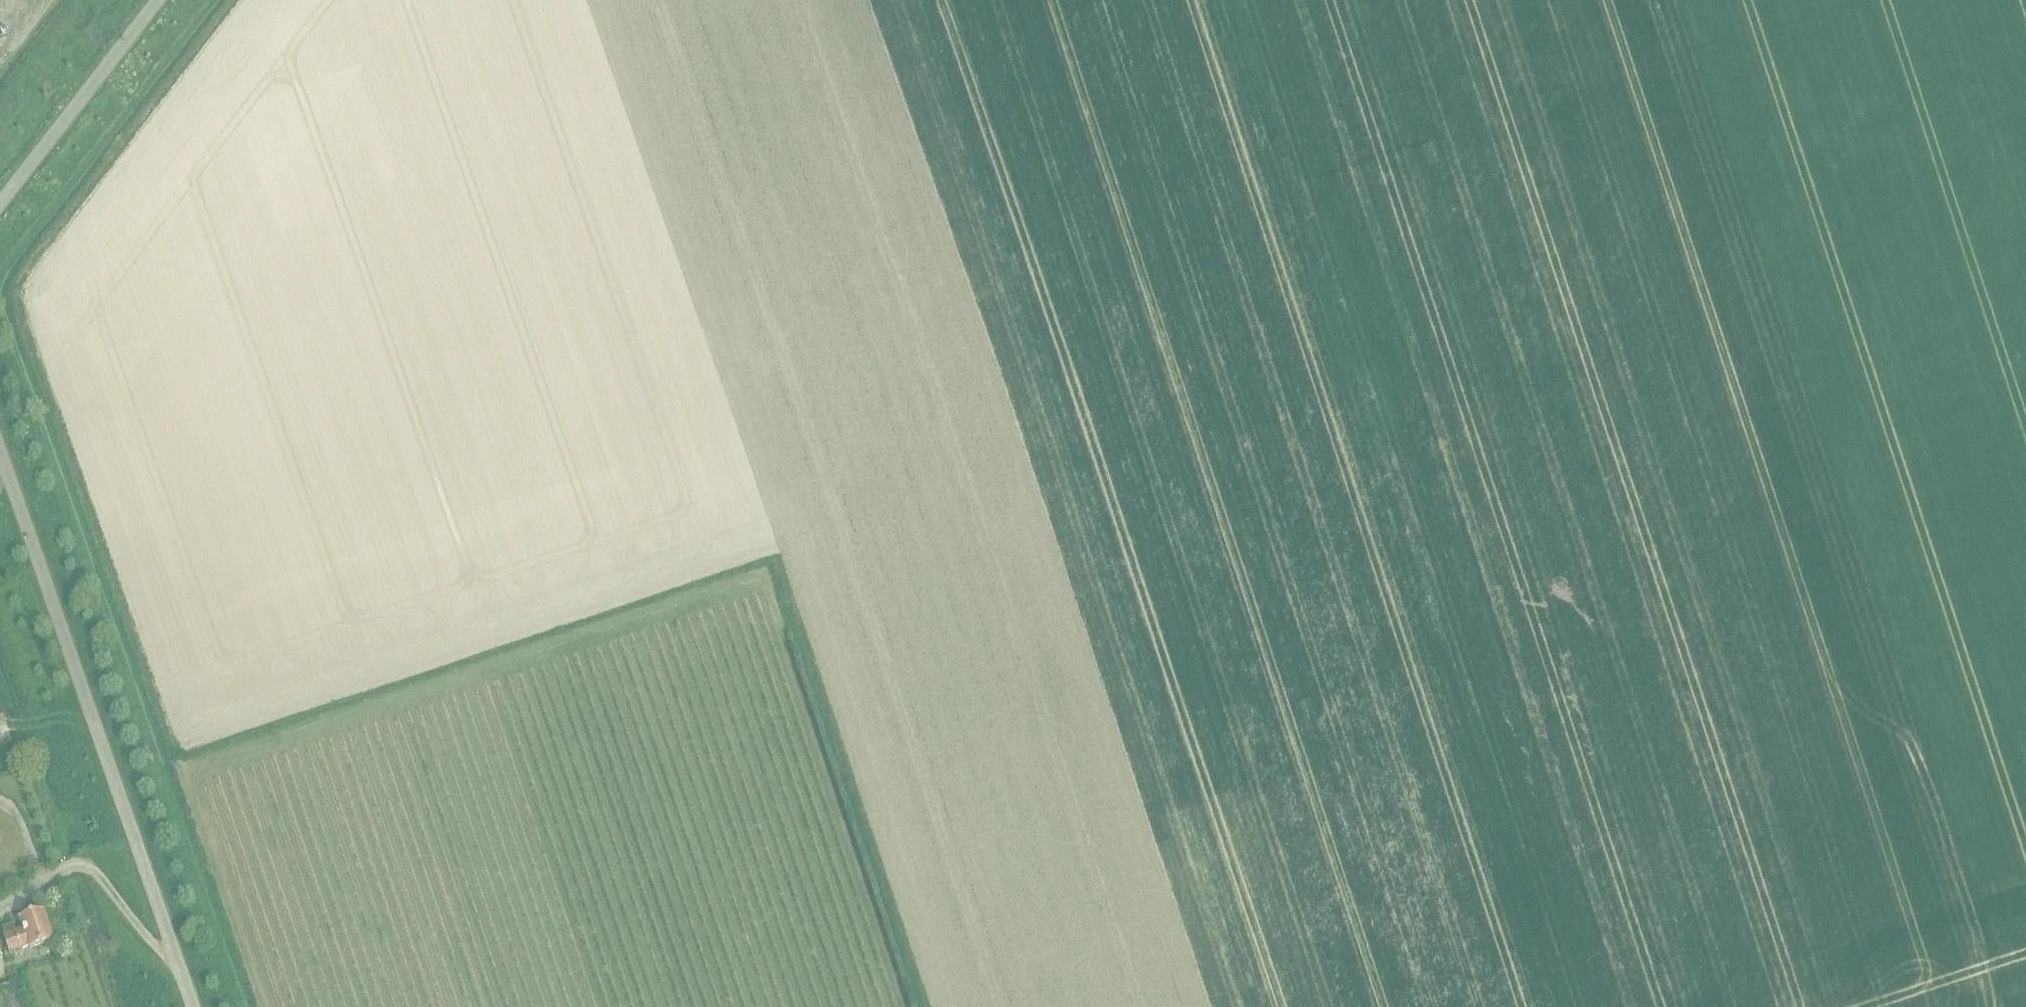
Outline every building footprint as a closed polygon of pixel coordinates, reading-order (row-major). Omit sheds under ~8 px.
[(20,916),(24,929),(5,935),(10,951),(29,945),(30,947),(54,939),(44,908),(20,916)] [(18,987),(14,989),(12,982),(0,986),(0,1006),(25,1006),(18,987)]
